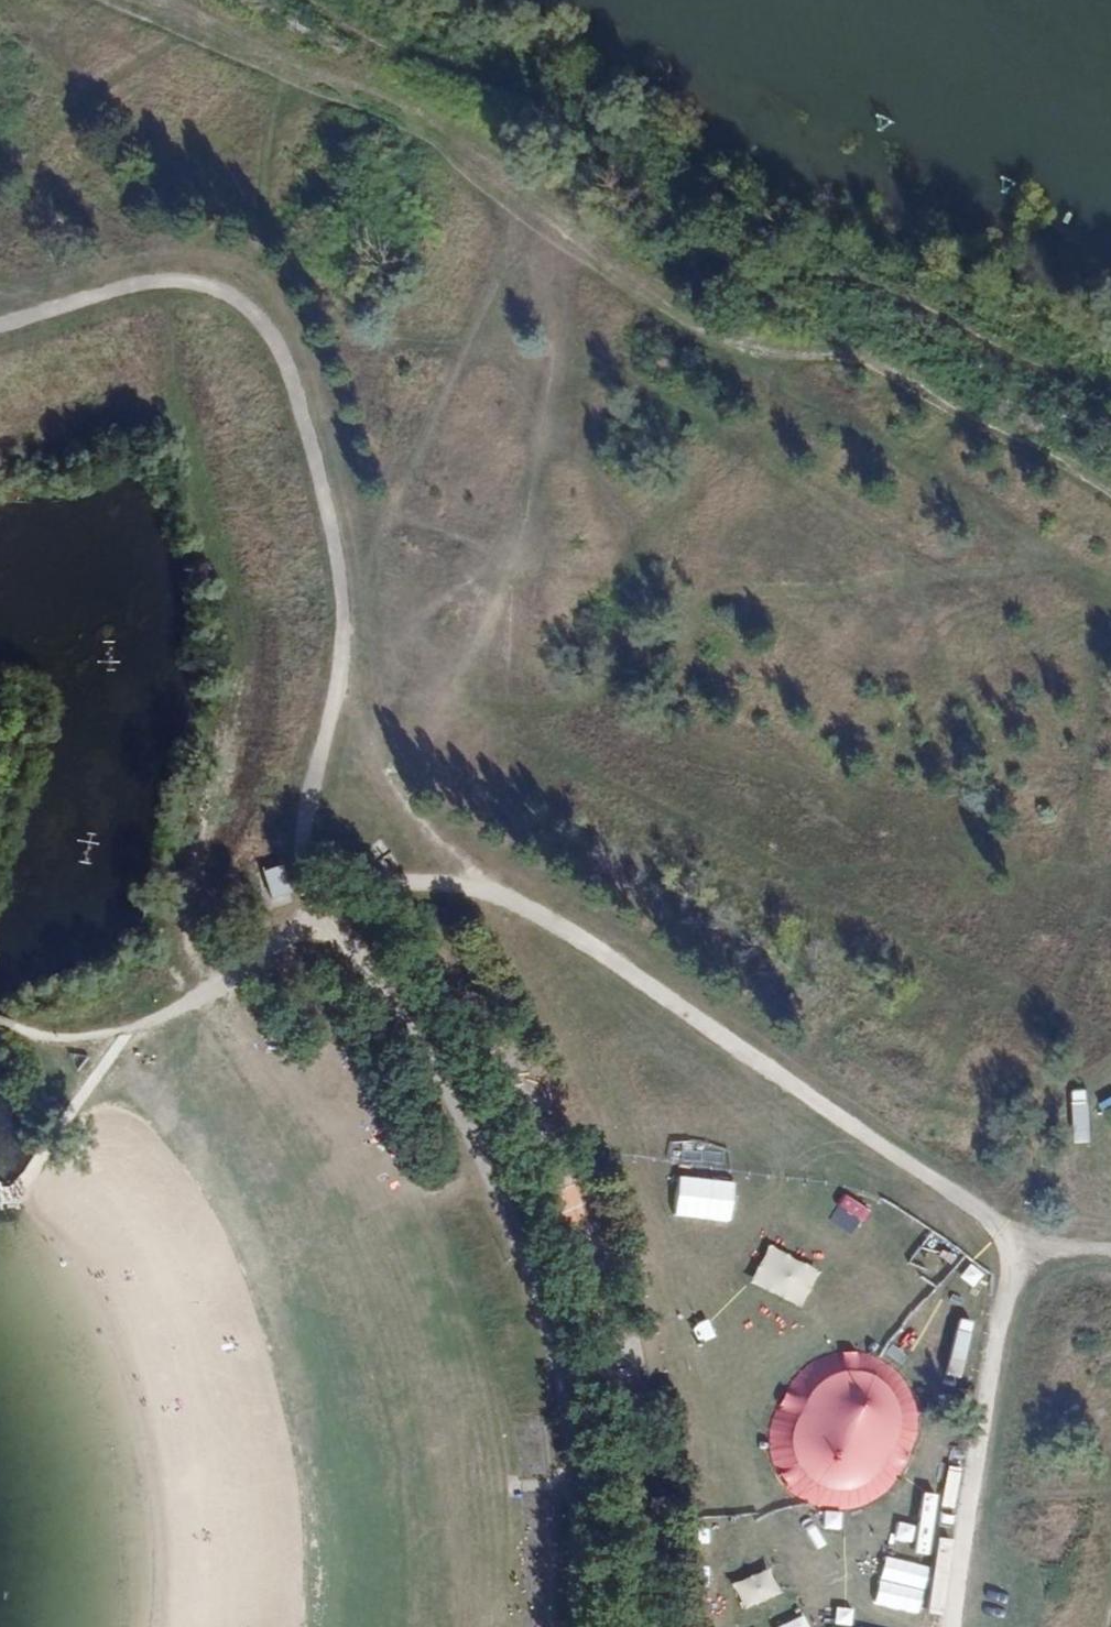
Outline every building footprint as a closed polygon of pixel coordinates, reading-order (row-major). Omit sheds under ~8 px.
[(279,870),(257,877),(264,905),(287,898),(279,870)]
